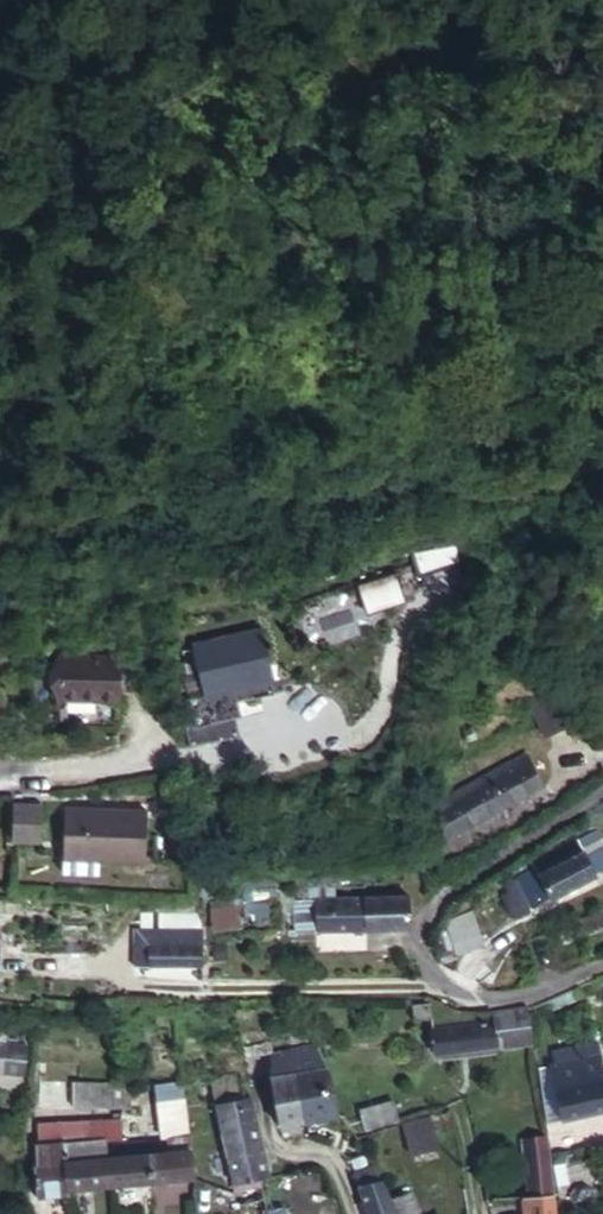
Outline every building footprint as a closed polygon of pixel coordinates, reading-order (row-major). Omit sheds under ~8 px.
[(215,687),(290,680),(285,629),(210,635),(215,687)] [(126,698),(128,657),(65,655),(67,697),(126,698)] [(569,722),(556,693),(527,705),(540,735),(569,722)] [(535,758),(444,803),(452,832),(548,783),(535,758)] [(548,783),(452,832),(455,838),(551,789),(548,783)] [(152,855),(154,805),(72,800),(70,851),(105,852),(152,855)] [(48,805),(21,804),(20,844),(48,846),(48,805)] [(585,833),(602,872),(602,825),(585,833)] [(602,872),(585,833),(583,828),(536,849),(542,860),(519,871),(534,904),(602,872)] [(70,851),(70,865),(104,867),(105,852),(70,851)] [(324,927),(415,923),(413,893),(322,898),(324,927)] [(298,899),(301,928),(324,927),(322,898),(298,899)] [(244,924),(242,903),(212,906),(215,928),(244,924)] [(581,917),(585,929),(602,922),(602,907),(581,917)] [(449,923),(441,926),(441,929),(448,955),(487,942),(476,909),(448,919),(449,923)] [(153,926),(205,926),(205,912),(153,912),(153,926)] [(207,927),(205,926),(153,926),(139,933),(139,961),(206,962),(207,927)] [(538,1041),(532,1002),(497,1008),(497,1011),(504,1039),(504,1044),(538,1041)] [(422,1015),(438,1014),(437,1003),(421,1005),(422,1015)] [(505,1048),(504,1044),(504,1039),(497,1011),(438,1016),(442,1050),(494,1045),(496,1050),(505,1048)] [(13,1028),(13,1015),(0,1015),(0,1028),(13,1028)] [(13,1028),(0,1028),(0,1068),(26,1068),(26,1037),(15,1038),(13,1028)] [(288,1122),(316,1118),(308,1069),(333,1065),(322,1041),(280,1047),(285,1072),(280,1072),(288,1122)] [(602,1052),(602,1042),(555,1050),(558,1061),(602,1052)] [(558,1061),(568,1114),(602,1107),(602,1052),(558,1061)] [(308,1069),(316,1118),(345,1114),(339,1077),(333,1065),(308,1069)] [(194,1137),(186,1070),(159,1072),(162,1109),(102,1113),(107,1154),(150,1150),(196,1147),(194,1137)] [(127,1079),(126,1074),(39,1077),(39,1100),(127,1097),(127,1079)] [(226,1092),(223,1092),(225,1104),(239,1101),(236,1085),(225,1087),(226,1092)] [(239,1179),(265,1173),(274,1172),(257,1099),(239,1101),(225,1104),(239,1179)] [(403,1116),(398,1100),(367,1108),(371,1125),(403,1116)] [(438,1112),(420,1118),(430,1149),(448,1143),(438,1112)] [(42,1159),(68,1157),(107,1154),(102,1113),(42,1118),(44,1138),(39,1138),(42,1159)] [(420,1118),(411,1121),(421,1152),(430,1149),(420,1118)] [(527,1135),(529,1144),(553,1141),(552,1132),(527,1135)] [(215,1136),(194,1137),(196,1147),(197,1174),(218,1172),(215,1136)] [(534,1189),(558,1187),(553,1141),(529,1144),(534,1189)] [(197,1174),(196,1147),(150,1150),(152,1177),(197,1174)] [(152,1177),(150,1150),(107,1154),(111,1182),(116,1180),(152,1177)] [(107,1154),(68,1157),(71,1184),(111,1182),(107,1154)] [(71,1184),(68,1157),(42,1159),(38,1159),(41,1190),(72,1187),(71,1184)] [(362,1168),(365,1178),(389,1172),(383,1160),(362,1168)] [(389,1172),(365,1178),(375,1213),(406,1213),(399,1190),(389,1172)] [(246,1213),(274,1213),(265,1173),(239,1179),(246,1213)] [(418,1186),(399,1190),(406,1213),(425,1213),(418,1186)] [(131,1187),(116,1189),(118,1205),(133,1203),(131,1187)] [(558,1187),(534,1189),(538,1213),(561,1213),(558,1187)]
